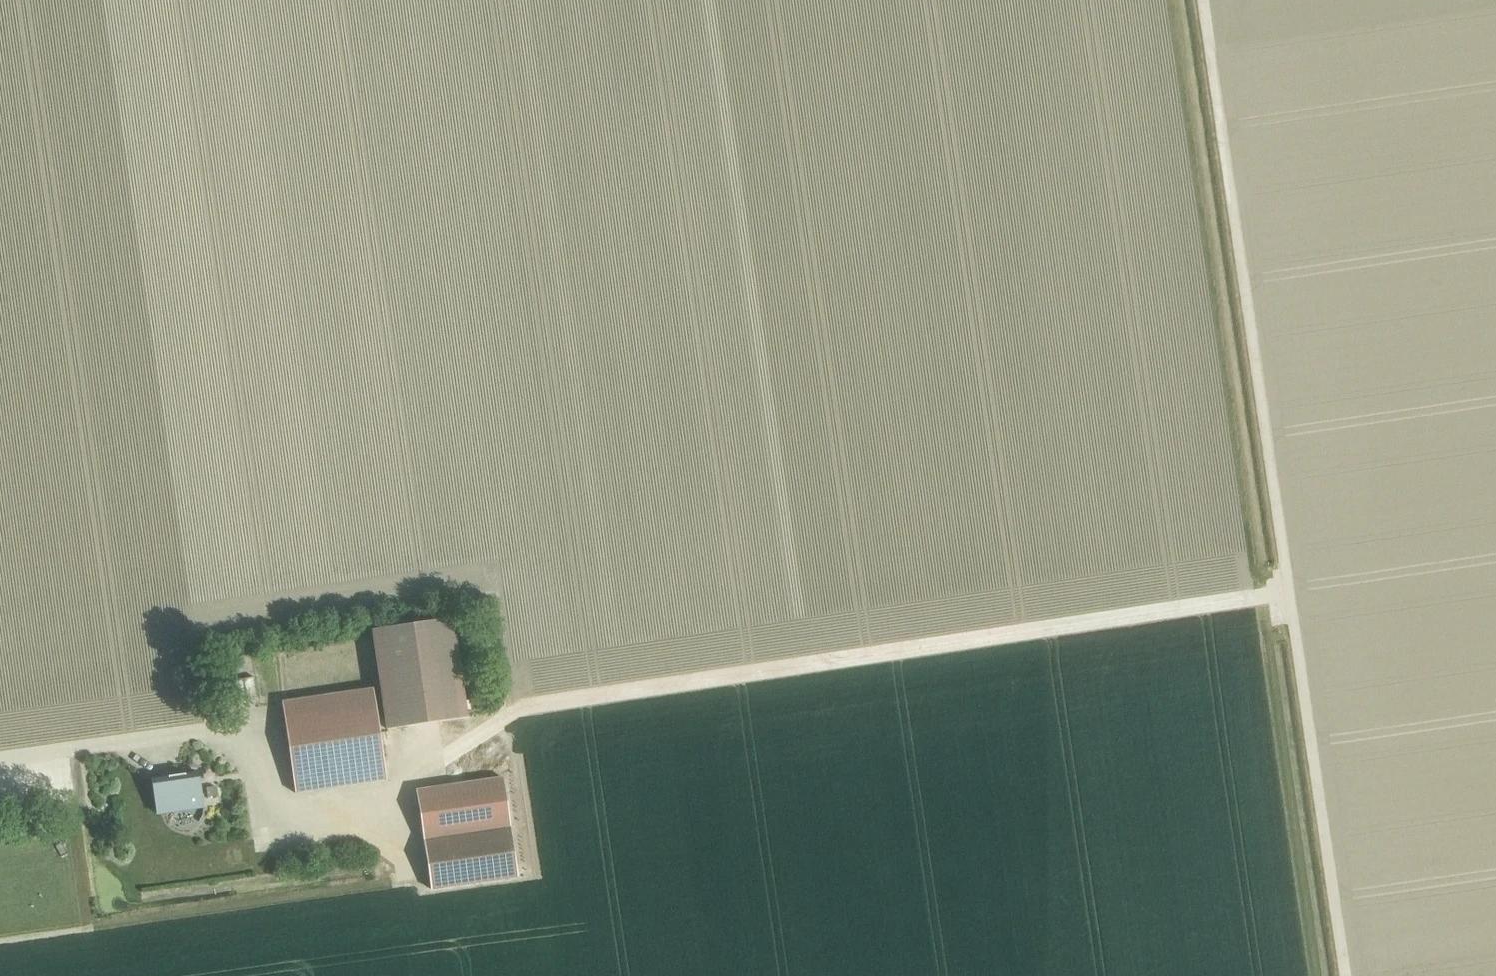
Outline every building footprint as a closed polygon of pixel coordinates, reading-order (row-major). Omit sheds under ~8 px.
[(372,630),(387,729),(466,718),(452,619),(372,630)] [(281,703),(295,794),(386,781),(372,689),(281,703)] [(151,780),(156,814),(203,807),(198,773),(151,780)] [(416,791),(430,890),(517,876),(503,778),(416,791)]
